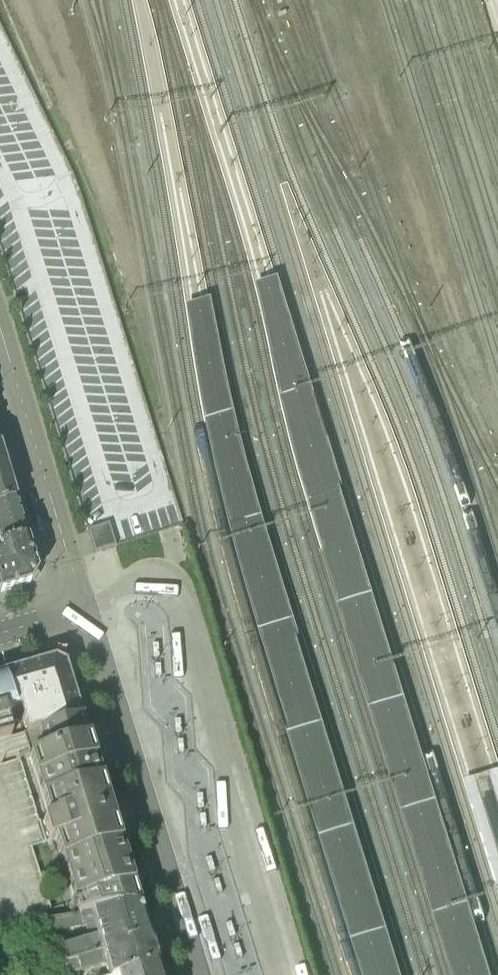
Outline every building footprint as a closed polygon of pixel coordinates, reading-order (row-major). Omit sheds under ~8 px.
[(27,336),(86,526),(88,530),(87,530),(88,531),(95,553),(114,547),(116,547),(115,546),(184,524),(129,350),(82,197),(74,176),(0,23),(0,248),(27,336)] [(14,497),(6,471),(0,450),(0,502),(14,497)] [(26,537),(14,497),(0,502),(0,544),(26,537)] [(0,592),(30,584),(37,571),(26,537),(0,544),(0,591),(0,592)] [(19,709),(21,719),(26,734),(81,717),(73,691),(65,663),(56,659),(4,674),(15,710),(19,709)] [(10,738),(3,713),(15,710),(4,674),(0,675),(0,741),(10,738)] [(77,914),(138,905),(93,758),(81,717),(26,734),(23,735),(31,755),(29,756),(41,797),(48,819),(43,820),(49,841),(55,840),(73,900),(77,914)] [(215,870),(210,856),(205,857),(210,872),(215,870)] [(223,892),(218,878),(213,879),(217,894),(223,892)] [(64,963),(149,938),(148,936),(138,905),(77,914),(42,920),(45,935),(85,927),(88,938),(59,947),(64,963)] [(235,936),(231,921),(226,922),(230,937),(235,936)] [(156,964),(157,964),(151,943),(150,943),(149,938),(64,963),(68,974),(69,974),(104,965),(107,974),(116,974),(156,964)] [(243,958),(238,943),(233,945),(238,959),(243,958)] [(156,964),(116,974),(159,974),(156,964)]
